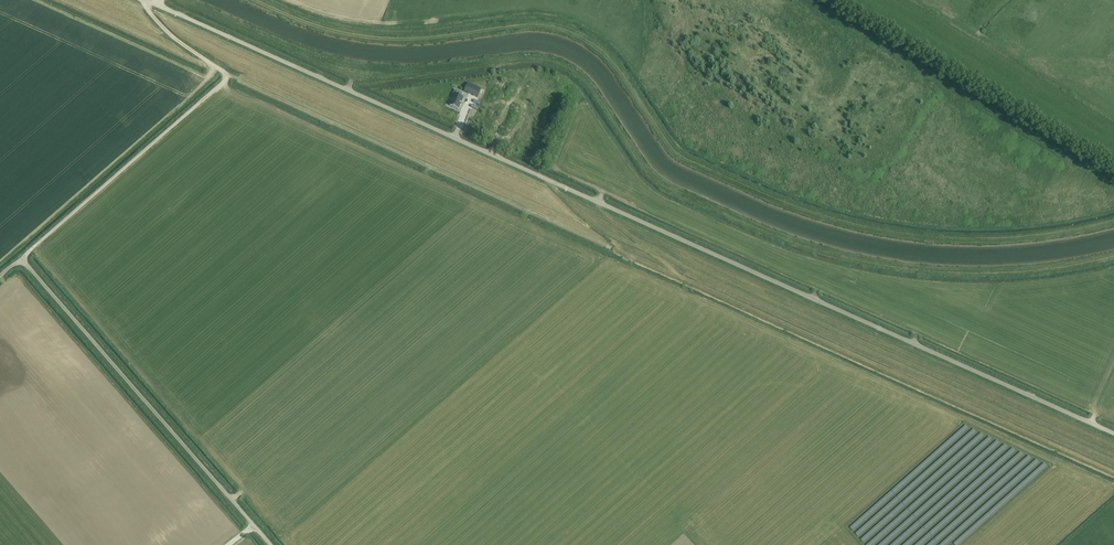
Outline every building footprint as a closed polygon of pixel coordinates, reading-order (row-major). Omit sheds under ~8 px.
[(455,94),(450,106),(459,110),(464,98),(462,97),(463,94),(455,90),(453,93),(455,94)]
